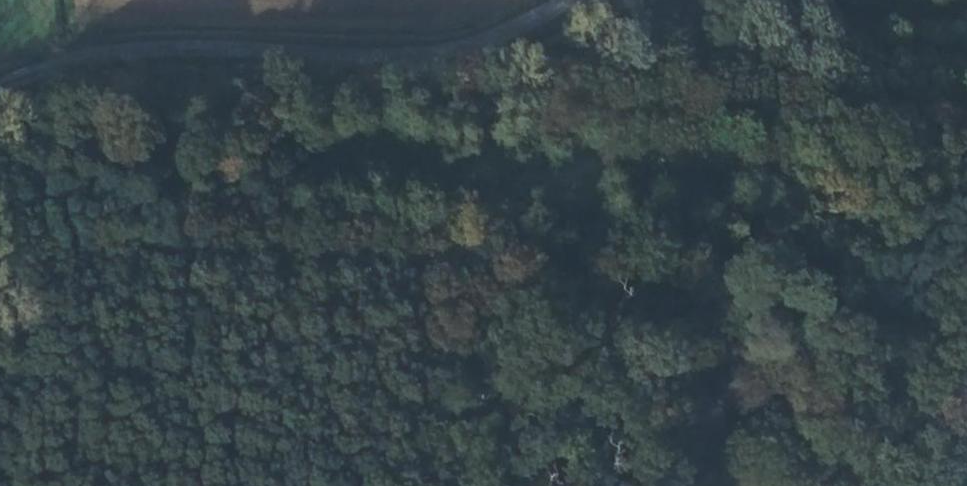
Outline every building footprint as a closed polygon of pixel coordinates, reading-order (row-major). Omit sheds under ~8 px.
[(826,174),(828,178),(832,181),(836,181),(840,179),(843,176),(843,171),(842,167),(838,165),(834,164),(830,166),(827,169),(826,174)]
